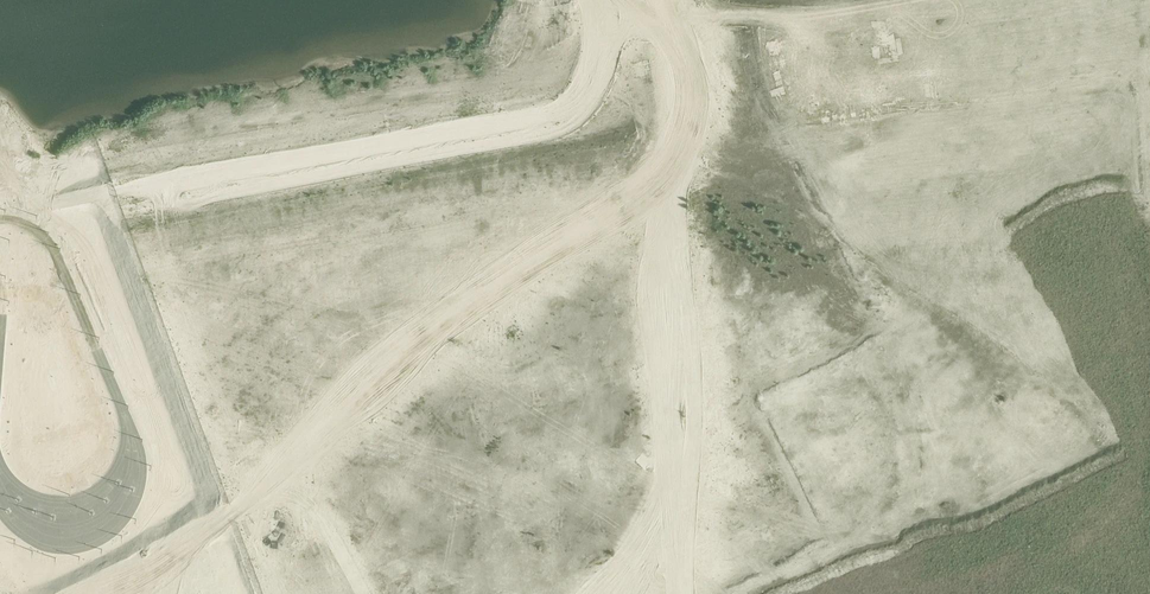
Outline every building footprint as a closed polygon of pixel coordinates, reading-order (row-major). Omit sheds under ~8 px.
[(93,469),(68,483),(72,490),(97,477),(93,469)]
